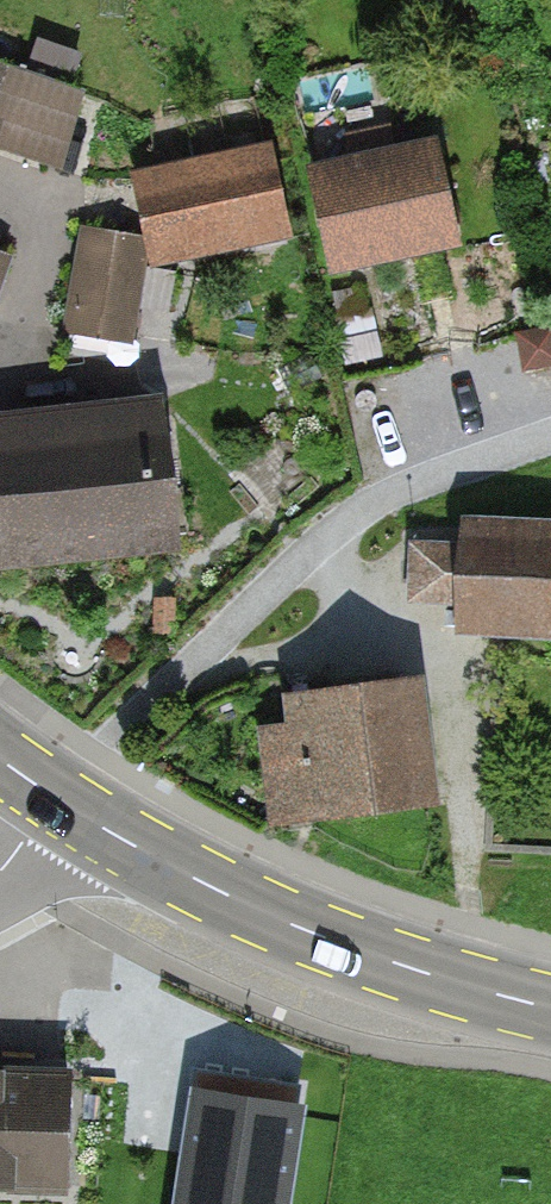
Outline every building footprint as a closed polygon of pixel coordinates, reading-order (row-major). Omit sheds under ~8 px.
[(139,196),(167,117),(0,57),(0,146),(139,196)] [(425,162),(331,182),(349,266),(443,246),(425,162)] [(12,209),(0,204),(0,244),(12,209)] [(95,233),(77,336),(143,348),(161,245),(95,233)] [(3,318),(23,261),(0,253),(0,317),(3,318)] [(0,439),(0,564),(178,549),(168,425),(0,439)] [(457,632),(550,637),(550,515),(464,510),(462,540),(419,537),(415,598),(459,601),(457,632)] [(440,810),(426,683),(286,698),(289,726),(257,729),(268,829),(440,810)] [(67,1195),(70,1072),(0,1071),(0,1193),(67,1195)] [(201,1074),(182,1203),(279,1203),(296,1088),(201,1074)]
